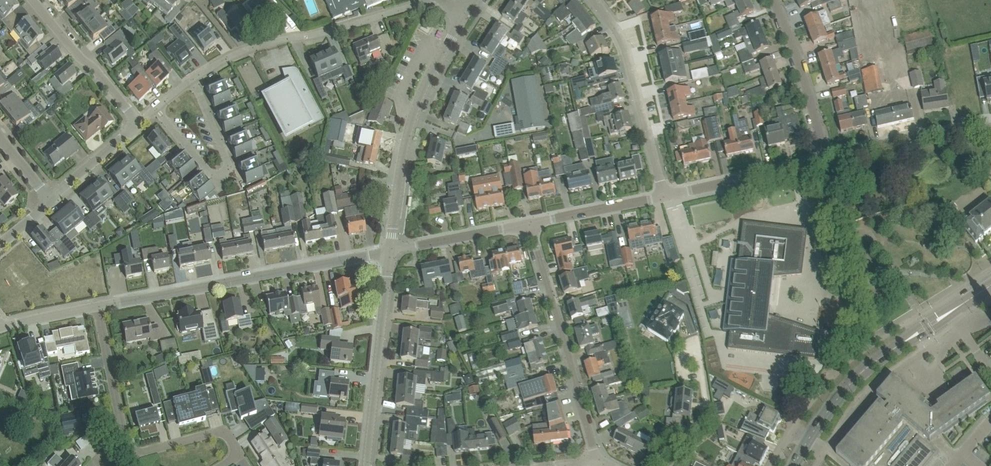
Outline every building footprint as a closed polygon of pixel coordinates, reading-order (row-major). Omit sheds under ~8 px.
[(15,0),(9,0),(0,7),(0,20),(6,27),(17,18),(18,18),(13,12),(19,7),(16,3),(17,2),(15,0)] [(57,0),(61,5),(61,4),(63,3),(68,9),(73,4),(78,9),(89,0),(58,0),(57,0)] [(78,9),(82,15),(76,20),(81,26),(80,27),(79,27),(83,31),(89,26),(90,26),(90,25),(91,25),(99,18),(93,11),(100,5),(96,0),(89,0),(78,9)] [(166,0),(142,0),(147,5),(149,2),(158,9),(166,0)] [(178,0),(166,0),(158,9),(166,17),(164,19),(170,24),(180,12),(175,8),(180,1),(178,0)] [(246,5),(257,19),(275,5),(271,0),(252,0),(246,5)] [(333,19),(366,5),(367,8),(386,0),(325,0),(333,19)] [(530,0),(514,0),(511,5),(522,12),(530,0)] [(530,7),(547,23),(553,16),(540,4),(544,0),(537,0),(530,7)] [(629,5),(637,16),(645,9),(638,0),(634,0),(629,5)] [(711,7),(723,2),(724,2),(725,3),(728,9),(736,5),(747,0),(708,0),(711,7)] [(736,5),(738,11),(734,13),(734,14),(724,18),(729,29),(739,25),(737,19),(754,12),(748,0),(747,0),(736,5)] [(800,9),(809,5),(811,4),(813,10),(827,4),(828,4),(839,0),(796,0),(800,9)] [(828,4),(830,13),(842,9),(839,0),(828,4)] [(577,22),(586,15),(577,2),(568,9),(565,5),(563,7),(554,15),(560,23),(572,14),(574,17),(572,18),(576,23),(577,22)] [(673,14),(683,12),(681,3),(680,3),(665,8),(666,15),(651,18),(654,32),(669,28),(668,22),(674,21),(673,14)] [(514,24),(522,12),(511,5),(503,17),(514,24)] [(255,26),(238,6),(234,9),(235,10),(230,13),(227,15),(221,7),(220,8),(221,10),(216,14),(230,32),(235,28),(242,36),(255,26)] [(817,15),(804,20),(809,32),(822,27),(830,24),(825,11),(817,14),(817,15)] [(596,27),(586,15),(577,22),(576,23),(573,25),(577,30),(565,39),(571,47),(576,44),(591,38),(588,33),(596,27)] [(28,18),(22,23),(18,18),(17,18),(6,27),(11,33),(15,30),(22,39),(37,26),(33,21),(31,22),(28,18)] [(108,23),(105,26),(99,18),(91,25),(90,25),(90,26),(89,26),(83,31),(86,36),(86,35),(88,34),(93,40),(99,35),(104,41),(115,31),(108,23)] [(399,19),(390,22),(392,27),(400,25),(399,19)] [(199,20),(188,30),(201,46),(213,37),(199,20)] [(517,26),(514,31),(519,34),(524,26),(519,23),(517,26)] [(751,41),(763,36),(758,23),(733,33),(736,40),(742,37),(744,43),(751,41)] [(194,48),(175,24),(169,30),(177,41),(166,50),(180,67),(192,58),(188,53),(194,48)] [(22,39),(18,42),(25,51),(30,57),(42,47),(37,42),(43,37),(40,33),(42,32),(37,26),(22,39)] [(514,31),(511,35),(497,26),(489,38),(500,45),(506,36),(513,41),(519,45),(524,38),(519,34),(514,31)] [(669,28),(654,32),(657,45),(667,43),(679,41),(677,33),(675,27),(669,28)] [(825,35),(822,27),(809,32),(814,44),(826,39),(827,41),(835,38),(835,37),(833,32),(825,35)] [(729,29),(716,34),(718,41),(732,36),(729,29)] [(121,47),(127,43),(127,42),(128,41),(128,39),(127,39),(120,30),(112,37),(104,43),(108,49),(103,53),(113,65),(113,64),(121,58),(127,54),(121,47)] [(691,43),(707,39),(705,31),(689,35),(691,43)] [(932,31),(903,37),(907,55),(936,49),(932,31)] [(851,32),(835,37),(835,38),(837,45),(853,41),(851,33),(851,32)] [(537,35),(528,47),(530,51),(530,52),(536,49),(536,48),(542,44),(537,36),(537,35)] [(592,37),(591,38),(576,44),(581,55),(588,52),(591,58),(602,53),(602,54),(604,53),(604,52),(608,50),(603,38),(599,40),(597,35),(592,37)] [(366,57),(370,55),(373,54),(381,50),(375,36),(352,46),(360,64),(368,61),(366,57)] [(752,55),(768,48),(763,36),(751,41),(744,43),(747,50),(738,53),(742,65),(753,60),(752,55)] [(497,66),(502,69),(504,70),(509,63),(494,54),(500,45),(489,38),(481,50),(492,57),(496,59),(493,64),(497,66)] [(698,42),(683,45),(685,54),(700,50),(708,49),(706,40),(698,42)] [(853,41),(837,45),(839,50),(842,49),(843,52),(857,49),(855,40),(853,41)] [(147,45),(152,54),(148,57),(154,67),(146,73),(154,84),(157,87),(168,77),(166,75),(172,70),(157,51),(158,49),(151,41),(147,45)] [(52,48),(49,51),(44,45),(42,47),(30,57),(27,59),(32,65),(37,61),(45,71),(61,58),(52,48)] [(977,45),(970,47),(972,55),(978,53),(977,45)] [(828,53),(818,56),(823,70),(835,66),(839,65),(837,59),(844,57),(843,52),(842,49),(839,50),(828,53)] [(321,54),(332,79),(343,75),(345,80),(352,77),(348,66),(341,69),(333,51),(330,52),(329,50),(321,54)] [(520,58),(523,53),(518,50),(515,54),(520,58)] [(669,53),(659,55),(662,69),(684,64),(682,58),(681,50),(669,53)] [(332,79),(321,54),(313,57),(313,59),(310,60),(318,79),(313,81),(318,92),(321,99),(326,97),(321,84),(332,79)] [(545,58),(540,63),(546,68),(551,63),(545,58)] [(493,64),(490,68),(475,59),(468,72),(479,79),(485,69),(498,77),(502,69),(497,66),(493,64)] [(765,77),(777,73),(773,60),(755,66),(753,60),(742,65),(746,74),(762,69),(765,77)] [(854,72),(847,74),(850,83),(862,80),(862,79),(859,70),(861,70),(858,60),(854,61),(851,62),(854,72)] [(581,78),(571,80),(571,81),(574,91),(593,86),(612,81),(614,80),(613,75),(617,74),(614,62),(602,65),(602,64),(600,64),(600,65),(595,67),(596,69),(589,71),(591,79),(587,80),(586,76),(581,78)] [(149,89),(154,84),(146,73),(139,64),(131,71),(137,81),(128,88),(139,101),(151,91),(149,89)] [(684,64),(662,69),(666,82),(675,80),(687,78),(685,70),(684,64)] [(48,82),(55,90),(62,98),(66,94),(74,88),(69,82),(76,76),(68,66),(48,82)] [(838,76),(835,66),(823,70),(827,85),(846,79),(845,74),(838,76)] [(550,68),(542,70),(544,76),(545,76),(552,74),(550,68)] [(877,68),(862,71),(867,94),(881,92),(877,68)] [(293,69),(291,69),(282,70),(284,79),(286,78),(289,85),(266,97),(286,136),(308,124),(310,127),(323,120),(298,72),(297,71),(296,70),(295,70),(293,69)] [(709,75),(708,69),(691,73),(693,82),(701,80),(707,79),(710,78),(709,75)] [(1,97),(12,88),(21,80),(26,76),(21,70),(16,74),(7,81),(5,80),(6,78),(1,71),(0,71),(0,96),(1,97)] [(474,87),(479,79),(468,72),(460,85),(472,91),(472,90),(476,92),(474,97),(483,102),(485,103),(489,94),(474,87)] [(777,73),(765,77),(765,78),(759,80),(762,87),(746,93),(749,103),(766,97),(764,92),(782,86),(777,73)] [(920,73),(911,75),(914,88),(923,86),(920,73)] [(990,103),(990,76),(976,79),(979,94),(985,92),(987,102),(990,101),(990,103)] [(35,87),(39,83),(35,78),(31,82),(35,87)] [(236,87),(241,84),(238,78),(233,81),(236,87)] [(536,78),(522,81),(512,82),(519,117),(515,118),(516,121),(516,125),(520,125),(521,132),(531,130),(545,128),(536,78)] [(222,80),(205,87),(210,98),(227,91),(222,80)] [(921,94),(923,101),(924,111),(925,111),(925,109),(939,107),(940,109),(948,107),(947,98),(946,90),(944,90),(943,82),(935,83),(936,91),(921,94)] [(239,93),(244,90),(241,84),(236,87),(239,93)] [(596,114),(602,113),(614,110),(613,104),(624,101),(620,85),(617,86),(614,87),(608,88),(610,96),(598,99),(592,100),(594,107),(596,114)] [(833,98),(843,96),(846,95),(845,87),(842,88),(832,90),(833,98)] [(16,93),(12,88),(1,97),(5,103),(0,107),(0,108),(8,117),(15,111),(21,106),(15,99),(19,96),(16,92),(16,93)] [(668,92),(671,106),(685,103),(684,97),(690,95),(689,88),(677,90),(668,92)] [(736,88),(727,91),(729,100),(739,96),(736,88)] [(227,91),(210,98),(215,109),(231,102),(227,91)] [(456,94),(450,108),(462,113),(465,106),(470,108),(472,102),(468,99),(465,98),(456,94)] [(852,117),(854,129),(868,126),(865,117),(864,108),(868,107),(866,96),(855,98),(858,116),(852,117)] [(368,121),(372,122),(381,126),(386,113),(389,114),(392,104),(380,99),(375,111),(372,110),(368,121)] [(15,111),(8,117),(16,127),(22,123),(26,128),(41,116),(38,112),(28,100),(21,106),(15,111)] [(841,132),(854,129),(852,117),(850,111),(843,112),(841,101),(834,103),(841,132)] [(249,111),(254,109),(251,102),(246,105),(249,111)] [(485,103),(480,112),(488,116),(493,107),(485,103)] [(685,103),(671,106),(674,120),(683,118),(694,115),(693,107),(686,108),(685,103)] [(216,112),(221,123),(237,116),(233,105),(216,112)] [(914,120),(911,110),(910,105),(874,114),(877,128),(914,120)] [(705,117),(709,116),(717,114),(715,107),(703,110),(705,117)] [(778,110),(785,140),(794,138),(793,136),(801,134),(797,116),(794,117),(791,107),(781,109),(778,110)] [(52,108),(47,112),(51,117),(55,113),(52,108)] [(74,126),(85,139),(90,134),(92,136),(97,132),(96,131),(99,128),(102,131),(113,121),(102,108),(87,120),(85,117),(74,126)] [(460,119),(462,113),(450,108),(444,121),(460,127),(457,133),(466,137),(471,127),(463,123),(464,121),(460,119)] [(606,128),(608,128),(610,135),(632,130),(628,115),(622,117),(620,108),(614,110),(602,113),(604,122),(605,121),(606,128)] [(252,117),(257,115),(254,109),(249,111),(252,117)] [(584,109),(578,111),(578,113),(579,118),(586,117),(584,109)] [(785,140),(778,110),(777,110),(779,120),(772,122),(774,130),(765,132),(767,138),(769,148),(785,145),(784,141),(785,140)] [(761,112),(753,114),(755,120),(757,128),(765,126),(761,112)] [(578,113),(567,116),(576,151),(586,149),(584,141),(582,131),(579,118),(578,113)] [(717,114),(709,116),(710,121),(715,141),(723,139),(718,119),(717,114)] [(237,116),(221,123),(225,134),(242,127),(237,116)] [(335,120),(331,119),(326,140),(343,143),(347,122),(335,120)] [(688,121),(684,122),(675,124),(677,133),(686,130),(690,129),(688,121)] [(705,132),(707,143),(715,141),(710,121),(703,123),(705,132)] [(514,125),(494,128),(496,139),(516,135),(514,125)] [(259,130),(263,136),(267,133),(264,127),(259,130)] [(752,142),(751,138),(749,127),(735,130),(741,154),(754,151),(752,142)] [(589,129),(582,131),(584,141),(591,139),(589,129)] [(724,144),(725,148),(727,157),(741,154),(735,130),(728,132),(730,142),(724,144)] [(243,131),(227,138),(232,149),(248,142),(243,131)] [(361,131),(358,147),(360,147),(378,151),(381,136),(369,133),(361,131)] [(150,140),(148,141),(161,157),(156,161),(160,166),(171,157),(167,152),(171,149),(158,133),(156,135),(155,133),(149,138),(150,140)] [(271,140),(267,133),(263,136),(266,142),(271,140)] [(70,154),(76,149),(78,150),(65,134),(54,144),(55,145),(44,155),(54,167),(65,158),(66,160),(69,157),(70,156),(70,154)] [(253,153),(248,142),(232,149),(236,159),(253,153)] [(428,163),(438,165),(442,166),(444,155),(446,145),(432,142),(428,163)] [(708,146),(707,146),(706,142),(694,145),(698,164),(712,161),(708,146)] [(681,153),(676,154),(678,163),(683,162),(684,167),(698,164),(694,145),(693,145),(689,146),(690,151),(681,153)] [(358,156),(356,162),(362,163),(362,164),(365,164),(374,167),(378,151),(360,147),(359,154),(358,154),(358,156)] [(476,147),(455,151),(456,157),(478,153),(476,147)] [(323,153),(321,161),(349,167),(350,160),(326,155),(328,149),(324,148),(323,153)] [(594,148),(586,149),(588,159),(596,157),(594,148)] [(167,163),(174,172),(188,160),(181,151),(167,163)] [(275,160),(280,157),(277,151),(272,154),(275,160)] [(564,167),(562,161),(561,155),(552,157),(556,177),(565,175),(566,177),(564,169),(564,167)] [(237,163),(242,174),(259,167),(254,156),(237,163)] [(615,166),(617,175),(619,174),(620,182),(637,178),(636,172),(643,170),(639,156),(632,157),(633,162),(615,166)] [(279,166),(284,164),(280,157),(275,160),(279,166)] [(128,158),(118,166),(131,181),(140,174),(128,158)] [(188,160),(174,172),(182,181),(196,169),(188,160)] [(596,171),(597,176),(599,186),(617,182),(616,175),(617,175),(615,166),(614,166),(613,160),(596,163),(597,171),(596,171)] [(519,163),(510,165),(513,186),(514,186),(514,190),(523,189),(519,163)] [(513,186),(510,165),(504,166),(505,174),(504,174),(506,187),(513,186)] [(588,172),(587,172),(582,165),(564,169),(566,177),(567,177),(570,193),(592,188),(588,172)] [(134,185),(131,181),(118,166),(109,174),(121,189),(125,186),(128,190),(134,185)] [(149,166),(145,170),(147,172),(150,176),(155,172),(149,166)] [(247,185),(263,178),(259,167),(242,174),(247,185)] [(537,169),(524,171),(525,177),(527,187),(526,187),(529,200),(542,198),(539,179),(537,169)] [(155,182),(151,176),(150,176),(147,172),(142,177),(150,187),(155,182)] [(206,181),(198,172),(185,184),(192,193),(206,181)] [(151,176),(155,182),(160,178),(155,173),(151,176)] [(4,207),(9,203),(12,203),(14,202),(14,199),(18,195),(11,187),(12,186),(4,176),(1,179),(0,178),(0,201),(4,207)] [(500,176),(486,178),(491,207),(505,205),(500,176)] [(540,179),(539,179),(542,198),(556,195),(554,185),(554,181),(553,182),(552,177),(540,179)] [(477,210),(491,207),(486,178),(472,181),(477,210)] [(165,180),(161,183),(165,189),(170,185),(165,180)] [(206,181),(192,193),(200,202),(214,191),(206,181)] [(804,181),(799,182),(803,199),(808,198),(804,181)] [(99,182),(90,190),(102,205),(112,197),(99,182)] [(249,190),(246,191),(247,198),(268,188),(265,182),(249,190)] [(446,216),(460,214),(459,208),(464,207),(462,195),(460,185),(460,184),(448,186),(449,202),(443,203),(446,216)] [(92,213),(88,217),(96,226),(99,224),(101,222),(97,217),(106,210),(102,205),(90,190),(80,198),(92,213)] [(119,196),(127,206),(133,201),(125,191),(119,196)] [(164,191),(157,196),(162,202),(159,205),(164,211),(173,203),(164,191)] [(281,210),(284,224),(296,222),(291,196),(290,191),(280,193),(281,198),(280,198),(283,210),(281,210)] [(338,211),(344,210),(344,209),(343,207),(355,205),(355,206),(361,205),(358,191),(352,192),(352,193),(350,193),(335,196),(337,208),(338,211)] [(317,221),(321,241),(336,238),(335,228),(333,218),(332,218),(331,214),(336,213),(333,193),(324,194),(323,194),(327,215),(316,217),(317,221)] [(178,195),(174,199),(178,204),(183,201),(178,195)] [(301,195),(291,196),(296,222),(306,220),(302,199),(301,195)] [(121,211),(127,206),(119,196),(113,201),(121,211)] [(981,208),(966,219),(964,221),(955,210),(958,208),(953,202),(947,206),(970,234),(976,242),(984,236),(990,231),(990,202),(990,201),(987,197),(978,205),(981,208)] [(719,200),(719,206),(715,206),(716,214),(731,211),(729,199),(719,200)] [(204,203),(186,209),(188,215),(206,209),(204,203)] [(713,208),(709,209),(708,203),(702,204),(704,220),(715,219),(713,208)] [(90,231),(96,226),(88,217),(83,221),(71,206),(61,214),(74,229),(82,222),(90,231)] [(344,209),(344,210),(349,235),(365,232),(360,206),(350,208),(344,209)] [(182,210),(164,215),(166,222),(184,219),(182,210)] [(64,237),(74,229),(61,214),(52,222),(64,237)] [(147,215),(140,219),(144,226),(151,221),(147,215)] [(252,218),(254,231),(264,229),(262,216),(252,218)] [(254,231),(252,218),(242,220),(244,232),(254,231)] [(162,219),(152,221),(153,225),(158,224),(159,229),(164,228),(162,219)] [(306,244),(321,241),(317,221),(302,224),(306,244)] [(655,223),(641,225),(644,239),(645,247),(663,244),(669,264),(680,261),(672,238),(662,240),(660,228),(656,229),(655,223)] [(731,261),(723,331),(730,332),(728,350),(813,360),(818,360),(821,333),(816,331),(781,320),(781,317),(776,316),(776,318),(769,316),(773,278),(802,276),(807,230),(743,223),(738,261),(731,261)] [(203,226),(204,230),(203,230),(206,244),(213,243),(210,229),(209,224),(203,226)] [(213,239),(225,237),(223,224),(211,226),(213,239)] [(645,247),(644,239),(641,225),(627,228),(630,242),(629,242),(630,249),(620,251),(621,253),(622,261),(623,266),(624,266),(634,264),(631,251),(645,248),(645,247)] [(276,230),(277,236),(279,249),(295,246),(293,236),(291,226),(285,228),(276,230)] [(34,236),(32,237),(45,253),(55,245),(42,229),(40,231),(38,230),(33,234),(34,236)] [(137,230),(131,234),(132,240),(139,239),(137,230)] [(177,250),(175,236),(174,231),(167,232),(169,245),(171,251),(177,250)] [(264,251),(279,249),(277,236),(268,238),(267,231),(260,232),(262,242),(264,251)] [(618,244),(618,243),(616,233),(609,235),(609,236),(601,238),(600,233),(585,236),(587,246),(587,247),(610,243),(611,245),(618,244)] [(253,254),(251,244),(249,235),(243,236),(244,239),(235,241),(238,257),(253,254)] [(68,239),(62,244),(70,253),(76,248),(68,239)] [(219,240),(220,250),(222,259),(238,257),(235,241),(226,242),(226,239),(219,240)] [(574,255),(573,247),(575,247),(574,241),(571,241),(571,239),(553,243),(554,245),(551,246),(553,252),(555,251),(557,259),(558,259),(561,273),(573,271),(571,264),(569,264),(567,256),(574,255)] [(64,258),(70,253),(62,244),(56,249),(64,258)] [(611,245),(606,246),(611,269),(623,267),(623,266),(622,261),(621,253),(620,251),(619,244),(618,244),(611,245)] [(192,250),(195,265),(210,262),(208,252),(207,247),(192,250)] [(142,250),(142,251),(144,261),(151,259),(154,273),(169,270),(167,260),(166,256),(159,257),(157,248),(142,250)] [(520,249),(506,251),(509,265),(513,264),(523,262),(520,249)] [(177,253),(178,258),(180,268),(195,265),(192,250),(177,253)] [(489,262),(491,272),(492,276),(502,274),(502,272),(510,271),(510,268),(509,265),(506,251),(492,254),(494,261),(489,262)] [(141,275),(140,265),(139,261),(132,263),(130,253),(124,254),(114,256),(116,266),(124,265),(126,278),(141,275)] [(454,263),(456,275),(465,273),(470,272),(471,280),(487,277),(485,271),(479,273),(478,262),(474,263),(473,258),(459,260),(459,262),(454,263)] [(449,262),(435,265),(438,280),(444,279),(445,285),(453,284),(449,262)] [(54,274),(64,269),(61,263),(51,268),(54,274)] [(425,289),(420,290),(421,295),(427,296),(435,297),(433,287),(432,281),(438,280),(435,265),(421,267),(425,289)] [(578,290),(582,289),(580,282),(589,279),(588,272),(587,267),(573,271),(575,276),(574,276),(560,280),(565,294),(574,292),(578,290)] [(355,297),(359,296),(357,285),(349,287),(348,281),(335,284),(337,298),(340,298),(342,309),(348,307),(349,314),(358,312),(356,306),(357,306),(355,297)] [(512,284),(515,299),(524,295),(522,282),(512,284)] [(686,282),(675,285),(677,291),(684,295),(689,293),(686,282)] [(458,284),(451,286),(453,297),(460,296),(458,284)] [(494,284),(488,285),(490,297),(492,305),(498,303),(494,284)] [(485,298),(490,297),(488,285),(482,286),(485,298)] [(333,330),(329,311),(329,309),(322,311),(321,306),(320,306),(316,287),(301,290),(302,296),(296,298),(300,316),(307,314),(306,306),(314,304),(315,307),(314,307),(316,315),(318,316),(322,316),(324,327),(326,326),(327,331),(333,330)] [(289,311),(287,303),(285,293),(266,297),(267,306),(268,307),(268,310),(269,315),(289,311)] [(618,320),(617,305),(616,296),(606,298),(608,307),(610,314),(612,321),(618,320)] [(295,297),(288,299),(291,311),(292,315),(290,316),(291,323),(300,321),(299,314),(295,297)] [(593,297),(577,302),(568,305),(572,320),(582,317),(584,317),(581,309),(595,305),(593,297)] [(443,320),(444,312),(444,310),(442,299),(440,299),(439,308),(432,307),(430,306),(431,303),(429,303),(429,302),(414,301),(404,299),(403,314),(416,316),(416,309),(433,311),(432,318),(443,320)] [(492,305),(495,316),(509,312),(506,301),(498,303),(492,305)] [(530,301),(511,306),(512,311),(515,319),(516,319),(534,314),(530,301)] [(713,301),(711,307),(723,310),(724,303),(713,301)] [(220,323),(222,333),(229,331),(227,321),(237,320),(239,330),(252,327),(250,315),(242,317),(239,302),(223,305),(226,322),(220,323)] [(461,305),(450,307),(452,316),(463,314),(461,305)] [(648,331),(668,343),(674,333),(675,334),(679,328),(678,327),(684,317),(664,305),(660,313),(653,309),(647,319),(653,323),(648,331)] [(598,318),(610,314),(608,307),(596,310),(598,318)] [(333,330),(342,328),(338,309),(329,311),(333,330)] [(180,333),(202,329),(205,342),(219,339),(213,320),(201,322),(199,313),(193,314),(193,311),(179,314),(179,317),(177,317),(180,333)] [(520,332),(525,331),(528,330),(538,327),(534,314),(516,319),(520,332)] [(459,332),(467,330),(466,326),(463,317),(455,320),(459,332)] [(152,341),(159,339),(156,326),(150,327),(148,320),(139,321),(139,322),(123,325),(126,343),(151,338),(152,341)] [(580,330),(575,331),(580,349),(586,348),(588,356),(594,355),(604,352),(602,345),(594,347),(594,345),(594,344),(593,340),(592,336),(599,334),(596,325),(589,327),(588,324),(585,325),(579,326),(580,330)] [(45,344),(47,353),(47,354),(57,352),(56,350),(74,346),(76,355),(89,352),(85,330),(84,330),(78,332),(77,328),(78,328),(52,333),(54,343),(45,345),(45,343),(44,343),(44,344),(45,344)] [(421,348),(421,347),(422,339),(431,340),(431,339),(432,329),(420,328),(419,334),(405,332),(403,346),(421,348)] [(503,343),(519,338),(518,332),(501,337),(503,343)] [(352,347),(341,346),(338,346),(339,339),(322,337),(320,349),(331,350),(330,362),(350,364),(352,347)] [(510,351),(522,347),(519,338),(503,343),(505,347),(509,346),(510,351)] [(527,356),(545,351),(541,340),(537,341),(536,338),(531,340),(523,342),(527,356)] [(50,371),(47,354),(47,353),(38,355),(36,350),(35,350),(33,342),(31,342),(30,340),(28,339),(21,342),(19,344),(20,346),(18,346),(21,354),(20,355),(25,370),(36,366),(40,380),(51,376),(50,371)] [(174,339),(168,341),(171,351),(177,350),(174,339)] [(609,343),(602,345),(604,352),(606,351),(611,350),(609,343)] [(451,345),(453,352),(460,350),(458,344),(451,345)] [(403,346),(402,360),(416,361),(416,367),(426,368),(428,369),(429,356),(424,355),(425,348),(421,347),(421,348),(403,346)] [(439,350),(437,361),(446,362),(447,351),(439,350)] [(548,363),(545,351),(527,356),(532,371),(545,367),(544,364),(548,363)] [(606,380),(614,378),(614,377),(613,371),(600,375),(598,367),(611,364),(609,357),(607,358),(606,351),(604,352),(594,355),(596,361),(585,364),(589,379),(592,378),(594,383),(606,380)] [(163,356),(155,359),(158,366),(166,363),(163,356)] [(520,358),(504,363),(505,364),(475,372),(478,384),(479,385),(505,377),(507,385),(526,379),(526,378),(527,377),(526,377),(520,358)] [(75,386),(78,400),(98,396),(93,370),(80,373),(78,363),(61,367),(65,388),(75,386)] [(208,366),(201,368),(205,385),(213,383),(208,366)] [(160,369),(153,372),(156,381),(162,378),(160,369)] [(256,382),(264,382),(264,369),(253,370),(253,378),(256,378),(256,382)] [(319,371),(318,384),(322,385),(321,396),(329,397),(340,398),(340,400),(342,400),(342,399),(346,399),(348,382),(333,381),(334,373),(324,372),(319,371)] [(433,373),(432,383),(444,384),(444,381),(445,374),(441,373),(433,373)] [(471,374),(464,378),(467,386),(475,382),(471,374)] [(398,392),(416,394),(425,395),(426,386),(426,378),(417,377),(407,376),(407,379),(399,378),(398,392)] [(609,386),(625,381),(623,376),(614,378),(606,380),(607,386),(592,390),(596,404),(616,398),(614,390),(611,391),(609,386)] [(542,380),(529,385),(519,387),(521,395),(525,409),(526,411),(527,410),(527,411),(532,409),(536,408),(546,406),(547,406),(547,405),(559,402),(552,377),(542,380)] [(836,444),(836,445),(836,444),(841,448),(836,454),(851,465),(926,465),(937,454),(924,443),(927,439),(930,442),(930,441),(940,434),(975,409),(990,398),(975,378),(971,381),(970,379),(970,378),(957,387),(959,389),(931,410),(904,387),(906,385),(897,377),(896,377),(897,378),(889,387),(886,385),(878,394),(874,399),(876,400),(871,406),(870,405),(871,404),(870,404),(836,444)] [(519,387),(529,385),(529,384),(528,384),(526,379),(507,385),(508,390),(514,389),(519,387)] [(717,380),(712,388),(718,391),(714,398),(719,401),(723,395),(729,398),(734,390),(717,380)] [(188,397),(195,423),(205,420),(204,417),(211,415),(211,412),(219,410),(213,390),(205,392),(204,388),(194,391),(195,395),(188,397)] [(482,389),(472,391),(474,399),(484,398),(482,389)] [(269,407),(256,415),(249,391),(236,394),(235,390),(225,392),(231,413),(237,411),(240,419),(255,415),(261,424),(274,415),(269,407)] [(416,394),(398,392),(397,406),(404,407),(404,409),(409,410),(409,417),(428,419),(429,411),(425,410),(423,410),(424,403),(415,402),(416,394)] [(666,429),(682,431),(682,421),(682,416),(691,417),(692,393),(677,392),(676,399),(671,399),(671,408),(675,409),(674,415),(673,415),(672,419),(667,419),(666,429)] [(492,405),(498,402),(495,396),(489,399),(492,405)] [(188,397),(163,404),(169,424),(178,421),(179,427),(195,423),(188,397)] [(616,398),(596,404),(600,417),(610,414),(611,414),(614,424),(631,413),(626,404),(622,403),(618,404),(616,398)] [(547,406),(549,424),(565,422),(559,402),(547,405),(547,406)] [(302,405),(285,404),(284,412),(297,413),(297,411),(302,411),(302,412),(316,414),(317,406),(302,405)] [(723,404),(715,405),(717,415),(725,413),(723,404)] [(151,407),(134,411),(136,415),(135,415),(138,429),(139,429),(141,433),(148,431),(149,436),(158,434),(156,425),(160,424),(156,410),(152,411),(151,407)] [(782,416),(773,412),(765,408),(762,416),(759,414),(758,416),(750,413),(748,415),(745,422),(744,421),(740,431),(747,434),(764,440),(765,441),(769,433),(767,433),(768,430),(773,433),(782,416)] [(645,411),(637,416),(638,418),(640,421),(650,416),(647,410),(645,411)] [(637,416),(635,411),(631,413),(614,424),(615,424),(619,430),(627,425),(638,418),(637,416)] [(73,418),(72,413),(60,415),(63,431),(72,429),(81,427),(79,417),(73,418)] [(335,416),(325,415),(322,414),(319,436),(327,437),(327,439),(331,439),(341,440),(344,420),(335,419),(335,416)] [(391,440),(393,440),(406,441),(409,441),(410,432),(417,432),(418,426),(427,427),(428,419),(409,417),(409,419),(407,419),(406,425),(395,424),(394,434),(392,433),(391,440)] [(496,418),(489,422),(500,442),(507,438),(501,427),(496,418)] [(509,436),(521,430),(515,419),(503,425),(509,436)] [(434,420),(433,427),(438,427),(436,444),(447,446),(445,423),(445,421),(438,420),(434,420)] [(453,420),(448,421),(449,436),(454,436),(455,453),(469,451),(467,431),(467,434),(459,435),(453,420)] [(565,422),(549,424),(551,443),(568,441),(567,430),(565,422)] [(533,426),(533,431),(535,444),(551,443),(549,424),(533,426)] [(281,428),(271,435),(276,442),(286,436),(281,428)] [(475,430),(467,431),(469,451),(470,451),(489,449),(489,447),(496,446),(496,439),(492,439),(492,434),(486,434),(486,437),(475,439),(475,430)] [(619,430),(614,440),(629,447),(628,449),(643,457),(646,451),(647,451),(648,450),(647,449),(649,445),(637,439),(619,430)] [(263,434),(251,443),(263,461),(260,463),(262,465),(286,465),(280,456),(279,457),(263,434)] [(747,434),(744,441),(751,444),(745,457),(751,460),(754,461),(755,462),(760,464),(759,465),(761,465),(769,449),(768,449),(767,449),(761,446),(764,440),(747,434)] [(393,440),(391,456),(403,457),(402,463),(414,465),(415,455),(415,451),(412,451),(405,450),(406,441),(393,440)] [(448,457),(447,446),(436,444),(437,458),(448,457)] [(324,459),(318,459),(319,451),(307,450),(306,458),(310,459),(309,465),(315,465),(338,465),(339,464),(330,463),(330,460),(324,459)] [(48,465),(80,465),(70,458),(65,463),(56,454),(46,464),(48,465)]
